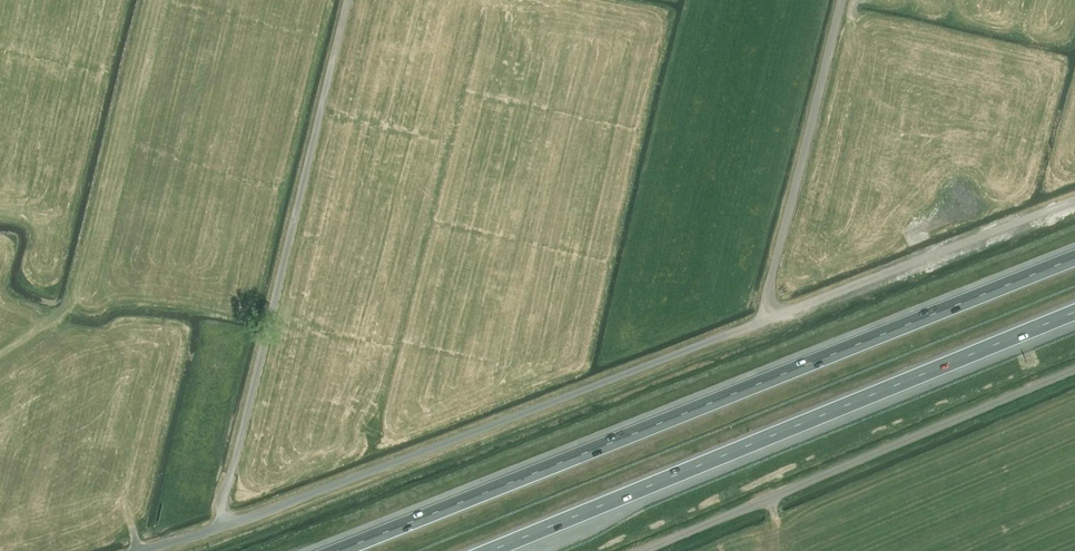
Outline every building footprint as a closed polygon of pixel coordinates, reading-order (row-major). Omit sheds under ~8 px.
[(787,438),(813,426),(811,421),(785,433),(787,438)]
